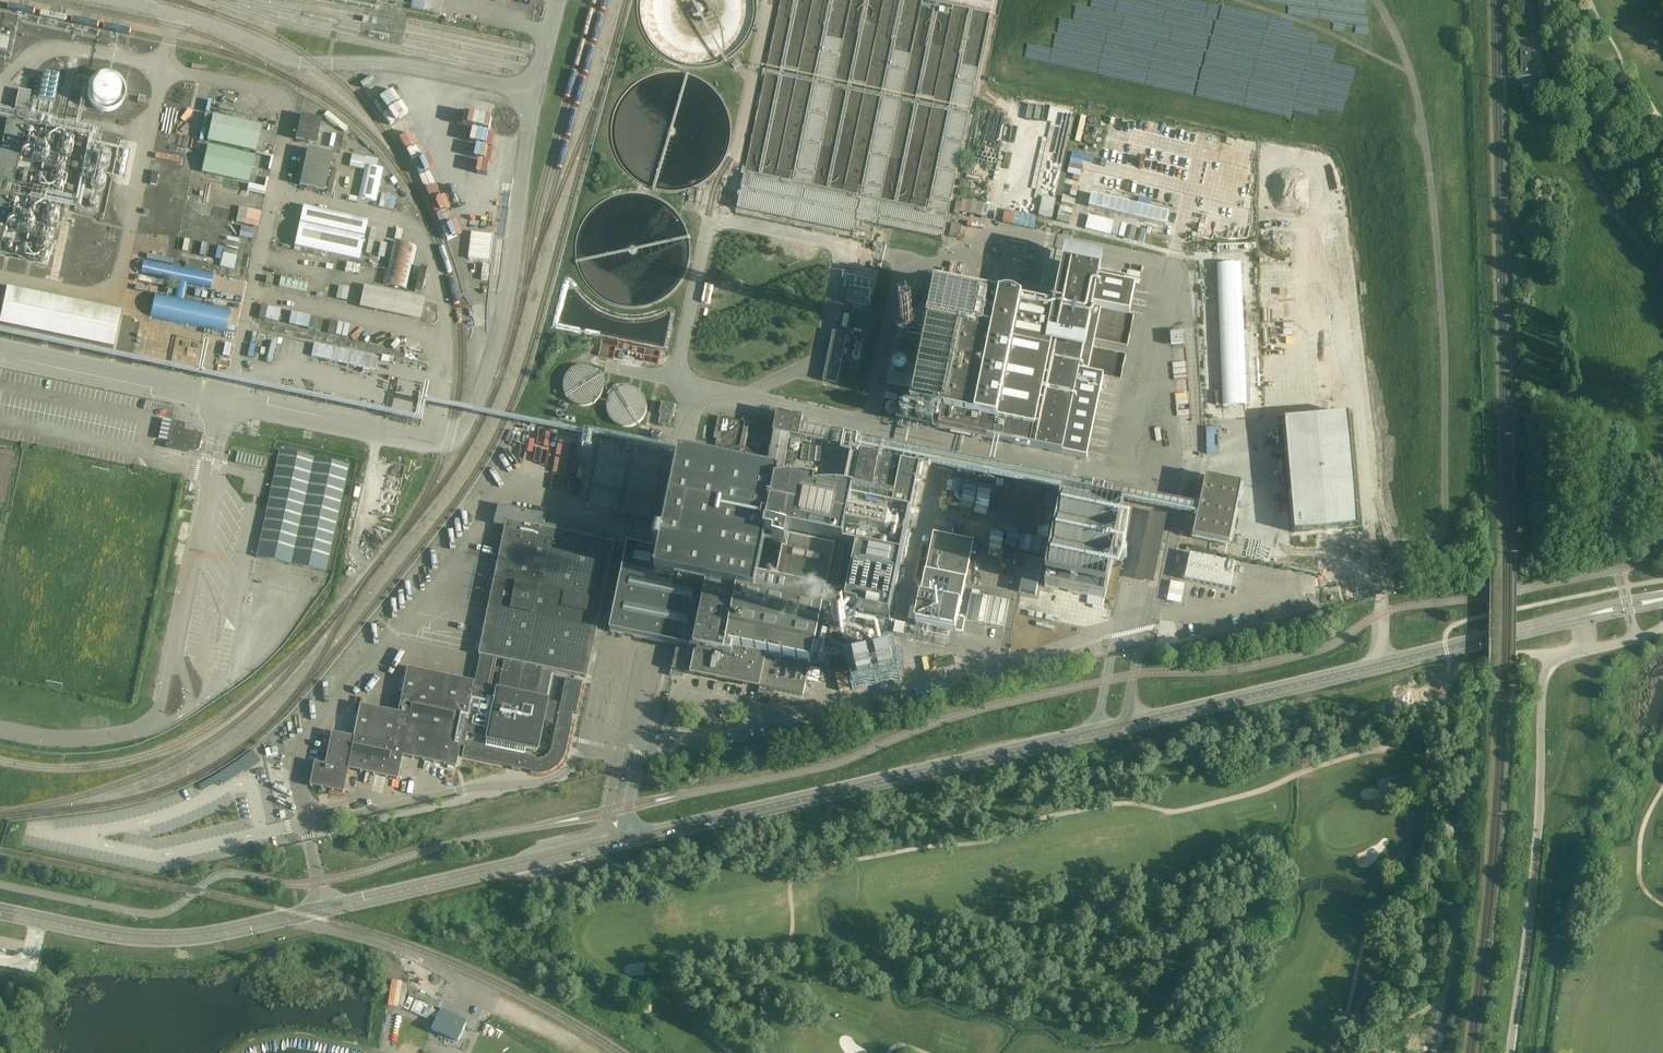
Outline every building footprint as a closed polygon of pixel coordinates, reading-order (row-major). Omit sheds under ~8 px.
[(6,52),(9,39),(0,37),(0,51),(6,52)] [(1520,50),(1521,77),(1532,77),(1531,50),(1520,50)] [(71,76),(54,72),(49,100),(65,103),(71,76)] [(108,74),(106,74),(105,74),(103,74),(101,75),(100,75),(98,76),(97,76),(95,77),(94,78),(93,79),(92,81),(91,82),(90,83),(89,85),(88,86),(88,88),(87,89),(87,91),(87,93),(87,94),(87,96),(88,98),(88,99),(89,101),(90,102),(91,104),(92,105),(93,106),(94,107),(95,108),(97,109),(98,110),(99,111),(101,111),(103,111),(104,112),(106,112),(108,112),(109,111),(111,111),(112,111),(114,110),(115,109),(117,108),(118,107),(119,106),(120,105),(122,104),(122,102),(123,101),(124,99),(124,98),(125,96),(125,95),(125,93),(125,91),(125,90),(124,88),(124,86),(123,85),(123,83),(122,82),(121,81),(120,80),(118,78),(117,77),(116,77),(114,76),(113,75),(111,75),(110,74),(108,74)] [(38,110),(42,93),(30,91),(26,108),(38,110)] [(207,142),(256,153),(262,126),(213,115),(207,142)] [(301,115),(295,140),(316,144),(321,120),(301,115)] [(25,185),(37,128),(17,124),(5,181),(25,185)] [(334,148),(337,135),(324,133),(321,145),(334,148)] [(337,135),(334,148),(341,150),(343,136),(337,135)] [(67,138),(66,138),(65,138),(64,139),(63,139),(62,140),(61,140),(61,141),(61,142),(60,143),(60,144),(61,145),(61,146),(61,147),(62,147),(62,148),(63,148),(63,149),(64,149),(65,149),(66,149),(67,149),(68,149),(69,148),(70,148),(70,147),(71,146),(71,145),(71,144),(71,143),(71,142),(71,141),(70,141),(70,140),(69,139),(68,139),(67,138)] [(254,157),(207,146),(202,172),(249,182),(254,157)] [(300,185),(325,191),(332,155),(307,150),(300,185)] [(101,169),(103,169),(104,169),(105,168),(106,168),(107,167),(108,166),(109,165),(110,164),(110,163),(110,162),(110,160),(110,159),(110,158),(109,156),(108,155),(107,154),(106,153),(104,153),(103,152),(102,152),(101,152),(99,153),(97,154),(96,155),(95,156),(95,157),(94,158),(94,159),(94,160),(94,161),(94,163),(95,165),(96,166),(97,167),(99,168),(100,168),(101,169)] [(375,202),(376,201),(382,169),(365,166),(358,198),(375,202)] [(153,172),(150,185),(156,186),(159,173),(153,172)] [(97,191),(99,191),(100,191),(101,190),(103,189),(104,188),(104,187),(105,186),(105,184),(105,183),(105,181),(105,180),(104,179),(104,178),(103,178),(102,177),(102,176),(100,175),(99,175),(98,175),(97,175),(95,175),(94,175),(93,176),(91,177),(91,178),(90,179),(89,181),(89,182),(89,183),(89,184),(89,185),(89,186),(90,187),(90,188),(91,189),(92,190),(93,190),(94,191),(95,191),(96,191),(97,191)] [(58,181),(57,181),(56,181),(55,181),(54,182),(53,183),(52,184),(52,185),(52,186),(52,187),(52,188),(52,189),(53,189),(53,190),(53,191),(54,191),(55,191),(56,192),(57,192),(58,192),(59,192),(60,191),(61,190),(62,189),(62,188),(62,187),(63,187),(62,186),(62,185),(62,184),(61,183),(60,182),(59,181),(58,181)] [(10,256),(22,198),(3,194),(0,207),(0,254),(10,256)] [(91,208),(93,208),(94,208),(95,208),(96,207),(97,207),(97,206),(98,206),(98,205),(98,204),(98,203),(98,202),(98,201),(97,200),(96,199),(95,199),(95,198),(93,198),(92,198),(91,199),(90,199),(90,200),(89,200),(89,201),(88,202),(88,203),(88,204),(88,205),(89,205),(89,206),(89,207),(90,207),(90,208),(91,208)] [(368,220),(303,206),(294,246),(359,260),(368,220)] [(49,219),(50,219),(51,219),(52,219),(54,219),(55,218),(56,217),(56,216),(57,216),(57,215),(57,214),(57,213),(56,212),(56,211),(55,210),(54,209),(53,209),(52,208),(50,208),(49,209),(48,209),(48,210),(47,210),(47,211),(46,212),(46,213),(46,214),(46,215),(46,216),(47,217),(47,218),(48,218),(49,219)] [(401,241),(403,231),(397,229),(394,240),(401,241)] [(472,233),(469,259),(490,261),(493,235),(472,233)] [(412,269),(417,247),(394,242),(383,285),(407,290),(412,269)] [(381,243),(378,257),(385,258),(388,245),(381,243)] [(1052,248),(1051,254),(1064,257),(1065,250),(1052,248)] [(39,262),(40,262),(42,262),(43,262),(44,262),(45,262),(46,261),(47,260),(47,259),(48,258),(48,257),(48,256),(47,255),(47,254),(46,253),(45,252),(44,252),(42,251),(41,252),(39,252),(39,253),(38,253),(38,254),(37,254),(37,255),(37,256),(37,257),(37,258),(37,259),(38,260),(38,261),(39,261),(39,262)] [(1072,251),(1070,258),(1083,261),(1085,254),(1072,251)] [(1051,254),(1043,293),(1056,296),(1063,264),(1064,257),(1051,254)] [(1070,258),(1069,264),(1082,267),(1083,261),(1070,258)] [(938,429),(1087,459),(1103,378),(1120,381),(1126,355),(1093,348),(1094,341),(1127,348),(1134,316),(1130,315),(1135,288),(1124,285),(1126,277),(1063,264),(1056,296),(1053,309),(1020,302),(1018,300),(1016,299),(1014,298),(1012,297),(1009,297),(1008,297),(1005,297),(1003,297),(1002,297),(1001,298),(962,290),(935,284),(926,327),(916,379),(889,374),(887,386),(913,391),(910,405),(942,412),(938,429)] [(1247,406),(1241,264),(1217,265),(1222,392),(1215,392),(1216,405),(1223,405),(1223,407),(1247,406)] [(204,272),(183,267),(180,283),(201,287),(204,272)] [(853,267),(846,302),(870,306),(877,272),(853,267)] [(421,294),(427,269),(420,268),(415,292),(421,294)] [(1041,272),(1037,292),(1043,293),(1047,273),(1041,272)] [(279,287),(306,293),(308,282),(281,276),(279,287)] [(121,310),(9,287),(2,320),(114,343),(121,310)] [(424,300),(363,287),(359,306),(420,319),(424,300)] [(230,309),(181,299),(182,297),(175,296),(175,297),(155,293),(150,317),(182,323),(225,332),(230,309)] [(925,320),(918,319),(913,345),(915,345),(915,347),(919,348),(925,320)] [(837,383),(847,335),(833,332),(823,381),(837,383)] [(1183,332),(1170,333),(1171,346),(1184,345),(1183,332)] [(854,346),(854,347),(854,348),(854,349),(855,349),(855,350),(856,350),(856,351),(857,351),(858,351),(859,351),(860,351),(860,350),(861,350),(862,349),(862,348),(862,347),(862,346),(862,345),(862,344),(861,344),(861,343),(860,343),(859,342),(858,342),(857,342),(856,343),(855,343),(855,344),(854,345),(854,346)] [(860,357),(860,356),(860,355),(860,354),(859,353),(859,352),(858,352),(857,351),(856,351),(855,352),(854,352),(853,352),(853,353),(852,354),(852,355),(852,356),(852,358),(853,358),(853,359),(854,359),(854,360),(855,360),(856,360),(857,360),(858,359),(859,359),(859,358),(860,358),(860,357)] [(392,363),(403,365),(405,359),(394,357),(392,363)] [(670,427),(672,417),(674,417),(676,406),(661,403),(659,414),(660,414),(658,425),(670,427)] [(778,414),(775,429),(773,435),(799,440),(804,419),(778,414)] [(765,460),(765,459),(768,444),(771,445),(773,435),(775,429),(720,417),(716,438),(719,438),(716,450),(729,453),(727,464),(756,470),(758,459),(765,460)] [(1351,418),(1284,424),(1294,534),(1360,528),(1351,418)] [(600,440),(587,504),(586,505),(652,519),(666,454),(600,440)] [(799,447),(799,446),(799,445),(798,445),(797,444),(797,443),(796,443),(795,443),(794,443),(793,443),(792,444),(791,444),(791,445),(790,446),(790,448),(790,449),(791,449),(791,450),(791,451),(792,451),(793,452),(794,452),(795,452),(796,452),(797,451),(798,451),(798,450),(799,449),(799,448),(799,447)] [(861,453),(850,506),(886,513),(896,460),(861,453)] [(338,575),(360,468),(292,455),(270,561),(338,575)] [(910,514),(919,465),(901,462),(891,511),(910,514)] [(729,649),(746,566),(749,566),(747,579),(754,581),(760,549),(778,552),(772,584),(780,586),(789,544),(788,544),(789,540),(814,545),(823,501),(752,486),(715,478),(714,485),(696,481),(698,475),(696,474),(695,481),(678,477),(664,540),(658,539),(656,552),(628,546),(610,632),(680,647),(680,648),(694,650),(727,657),(729,649)] [(1206,477),(1193,538),(1229,545),(1242,485),(1206,477)] [(1064,495),(1045,587),(1105,600),(1114,556),(1124,508),(1064,495)] [(324,763),(314,761),(309,784),(342,791),(347,768),(396,778),(401,755),(455,766),(462,732),(488,737),(498,690),(491,689),(494,672),(501,673),(502,669),(495,667),(497,659),(504,660),(553,671),(587,678),(615,543),(598,539),(599,536),(544,524),(546,515),(499,505),(497,516),(496,515),(494,525),(505,527),(478,655),(481,655),(475,682),(473,681),(407,667),(398,712),(359,704),(353,736),(331,731),(324,763)] [(1156,539),(1159,537),(1163,518),(1153,516),(1149,534),(1151,537),(1150,541),(1155,542),(1156,539)] [(889,621),(908,530),(874,524),(874,525),(849,519),(845,536),(843,551),(857,554),(845,609),(858,611),(858,614),(889,621)] [(965,622),(965,620),(958,619),(974,542),(933,534),(915,625),(963,634),(965,622)] [(813,549),(789,544),(780,586),(772,584),(778,552),(760,549),(754,581),(747,579),(749,566),(746,566),(729,649),(810,665),(810,666),(810,665),(812,666),(813,664),(813,663),(827,596),(824,595),(833,553),(813,549)] [(1185,580),(1230,589),(1235,563),(1190,554),(1185,580)] [(1026,558),(1019,592),(1036,596),(1043,561),(1026,558)] [(965,620),(965,622),(1003,630),(1009,603),(971,595),(965,620)] [(1309,610),(1313,623),(1319,621),(1316,608),(1309,610)] [(1190,646),(1189,640),(1179,642),(1181,649),(1190,646)] [(836,650),(852,654),(853,647),(837,644),(836,650)] [(722,680),(727,657),(694,650),(680,648),(676,670),(673,670),(672,675),(683,678),(684,672),(722,680)] [(803,697),(810,665),(729,649),(727,657),(722,680),(761,688),(760,694),(771,696),(772,690),(803,697)] [(495,667),(502,669),(504,660),(497,659),(495,667)] [(464,747),(462,757),(532,772),(532,774),(535,774),(538,775),(541,775),(544,774),(546,774),(549,773),(552,772),(554,770),(557,768),(559,766),(561,764),(562,762),(564,760),(565,757),(566,754),(567,751),(573,720),(572,720),(573,713),(577,714),(583,682),(566,679),(561,703),(550,701),(550,699),(545,698),(550,673),(552,674),(553,671),(504,660),(502,669),(501,673),(498,690),(488,737),(462,732),(455,766),(457,767),(461,746),(464,747)] [(889,668),(856,675),(859,686),(892,679),(889,668)] [(848,669),(835,672),(839,691),(852,688),(848,669)] [(494,672),(491,689),(498,690),(501,673),(494,672)] [(870,700),(853,704),(856,715),(873,711),(870,700)] [(654,759),(657,744),(651,743),(648,758),(654,759)] [(404,1008),(408,982),(397,981),(393,1007),(404,1008)] [(458,1042),(465,1026),(466,1024),(463,1023),(465,1020),(441,1010),(432,1030),(458,1042)]
